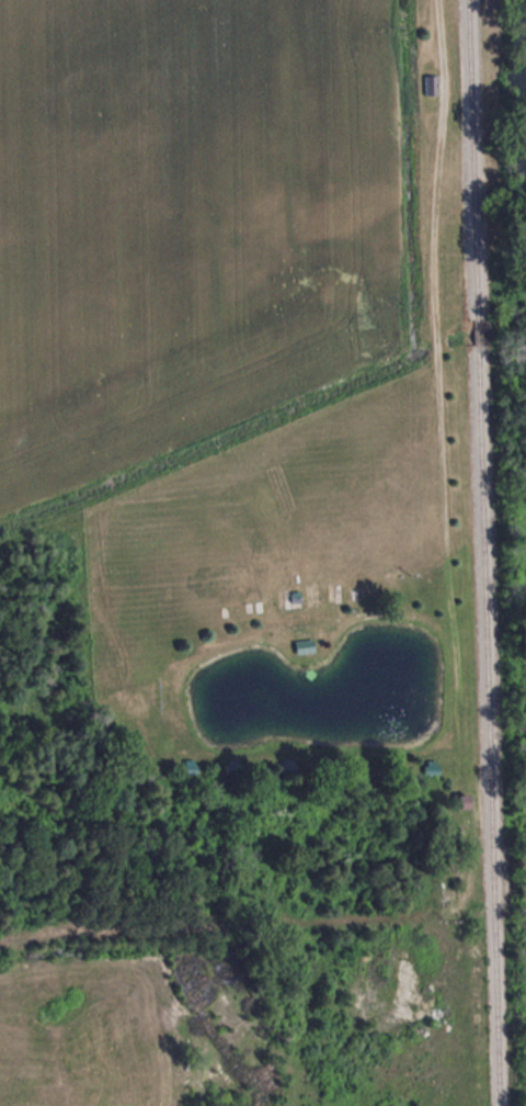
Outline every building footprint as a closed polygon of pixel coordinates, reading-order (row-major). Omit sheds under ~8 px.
[(437,75),(426,75),(426,94),(437,94),(437,75)] [(458,795),(460,808),(471,806),(469,794),(458,795)]
